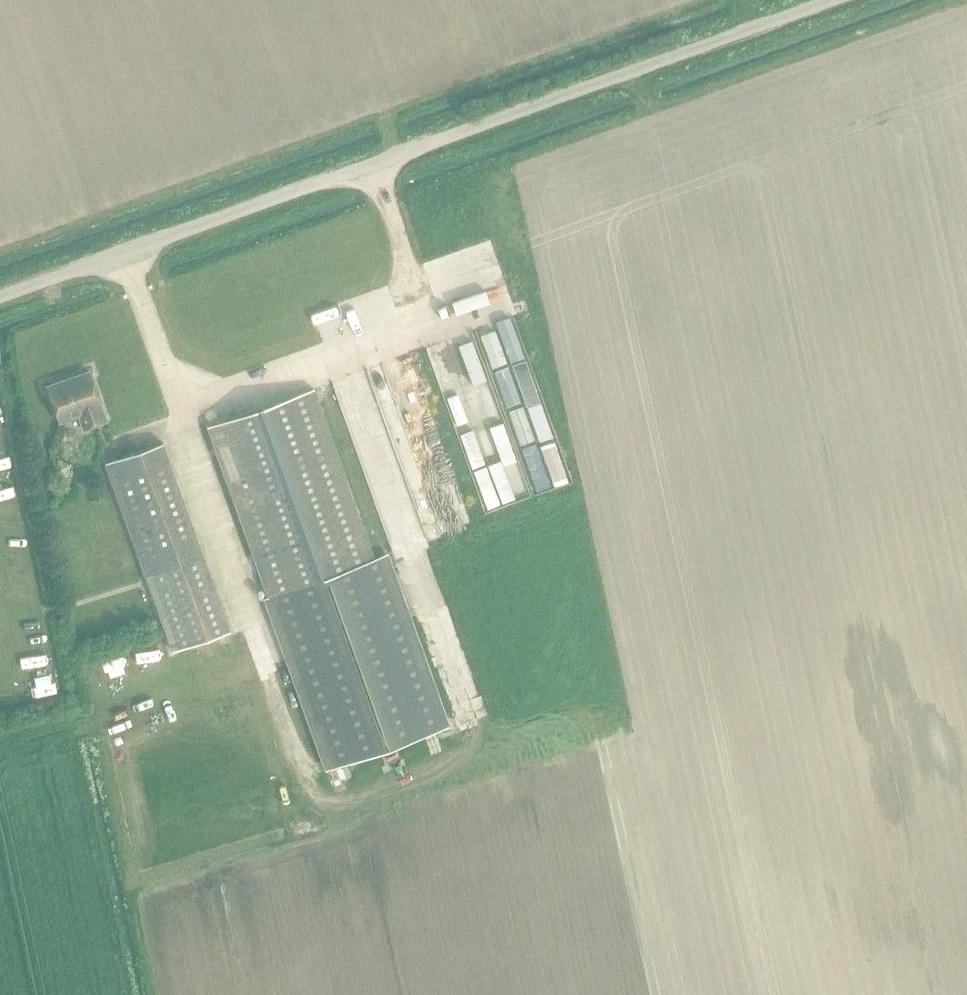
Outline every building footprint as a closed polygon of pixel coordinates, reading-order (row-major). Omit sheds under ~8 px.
[(328,296),(335,322),(350,318),(343,293),(328,296)] [(386,350),(372,357),(379,373),(393,366),(386,350)] [(84,428),(106,420),(102,407),(89,371),(48,386),(61,421),(79,415),(84,428)] [(314,388),(208,426),(269,597),(264,598),(325,769),(449,724),(388,554),(375,559),(314,388)] [(9,416),(5,405),(0,406),(0,419),(9,416)] [(106,463),(173,651),(230,631),(203,555),(163,442),(106,463)] [(515,449),(483,458),(492,489),(524,480),(515,449)] [(66,476),(71,463),(57,458),(53,472),(66,476)] [(15,476),(0,470),(0,482),(11,486),(15,476)] [(28,517),(4,505),(0,512),(0,517),(23,528),(28,517)] [(145,638),(148,654),(162,652),(159,635),(145,638)] [(244,708),(261,700),(255,687),(238,695),(244,708)] [(214,695),(200,697),(201,710),(215,709),(214,695)]
